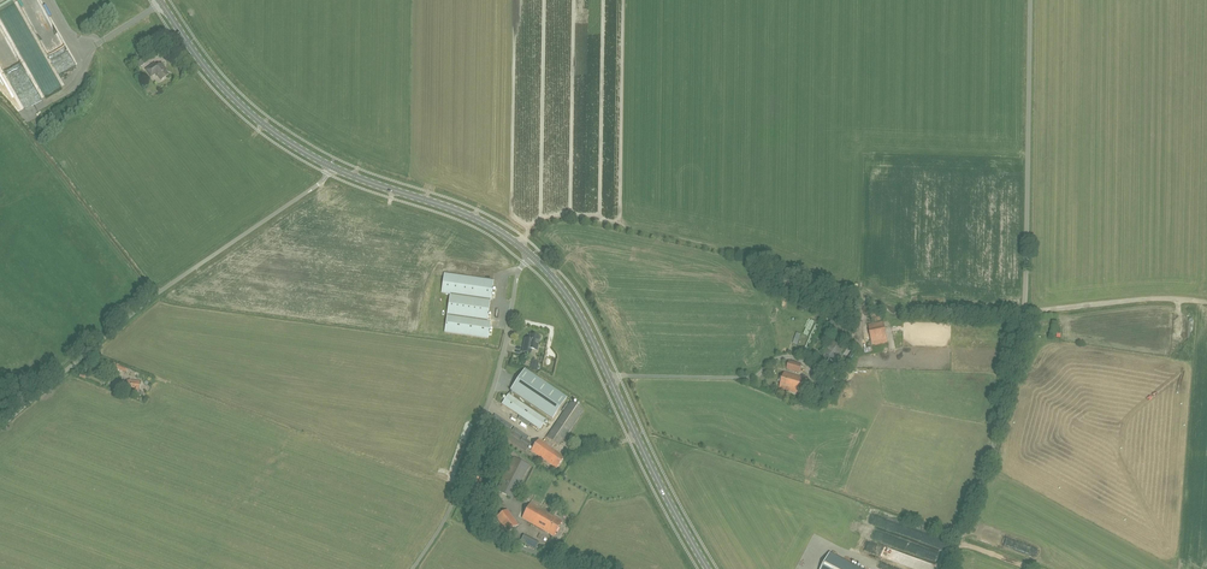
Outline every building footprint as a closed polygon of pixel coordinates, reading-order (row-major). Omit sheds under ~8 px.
[(144,55),(135,62),(139,67),(149,60),(144,55)] [(164,67),(162,63),(156,68),(154,64),(146,70),(151,77),(156,73),(161,80),(169,75),(164,68),(164,67)] [(493,280),(397,266),(394,289),(427,294),(424,311),(404,308),(402,326),(488,338),(491,321),(487,320),(493,280)] [(849,339),(855,328),(834,315),(828,326),(849,339)] [(872,346),(888,343),(883,322),(868,325),(871,340),(869,341),(870,346),(872,346)] [(540,337),(530,335),(529,342),(525,341),(522,352),(531,354),(531,350),(537,351),(540,337)] [(836,360),(846,346),(834,338),(824,352),(836,360)] [(827,376),(835,364),(825,357),(816,369),(827,376)] [(800,373),(802,364),(789,360),(787,369),(800,373)] [(110,362),(108,366),(112,367),(110,372),(116,374),(118,369),(124,372),(125,368),(110,362)] [(525,369),(511,390),(552,418),(567,397),(525,369)] [(802,394),(806,378),(785,372),(780,388),(802,394)] [(142,391),(139,391),(140,381),(128,380),(127,390),(133,390),(133,394),(139,395),(141,395),(142,391)] [(509,393),(502,403),(540,428),(547,419),(509,393)] [(547,437),(560,446),(584,410),(571,401),(547,437)] [(493,429),(525,451),(531,443),(499,421),(493,429)] [(557,468),(565,457),(539,439),(531,451),(557,468)] [(513,499),(530,465),(514,457),(496,490),(513,499)] [(554,536),(562,521),(531,503),(522,518),(554,536)] [(509,532),(519,525),(507,510),(497,517),(509,532)] [(539,543),(532,539),(529,545),(536,549),(539,543)] [(830,552),(821,568),(862,568),(830,552)]
